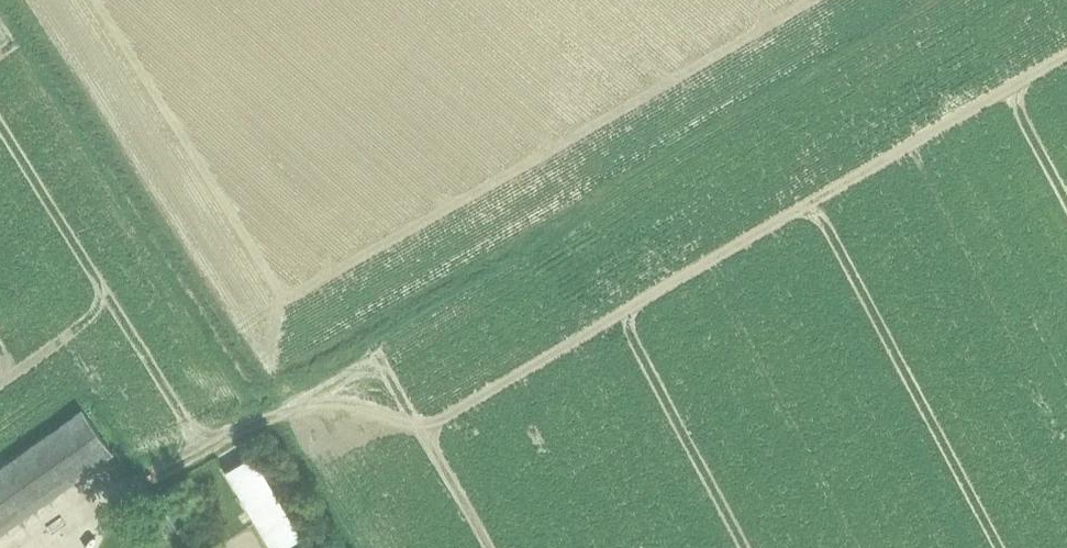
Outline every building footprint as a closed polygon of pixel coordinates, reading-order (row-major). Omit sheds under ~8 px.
[(0,469),(0,532),(111,453),(81,411),(0,469)] [(225,471),(271,547),(283,547),(298,539),(301,537),(252,455),(247,458),(225,471)]
